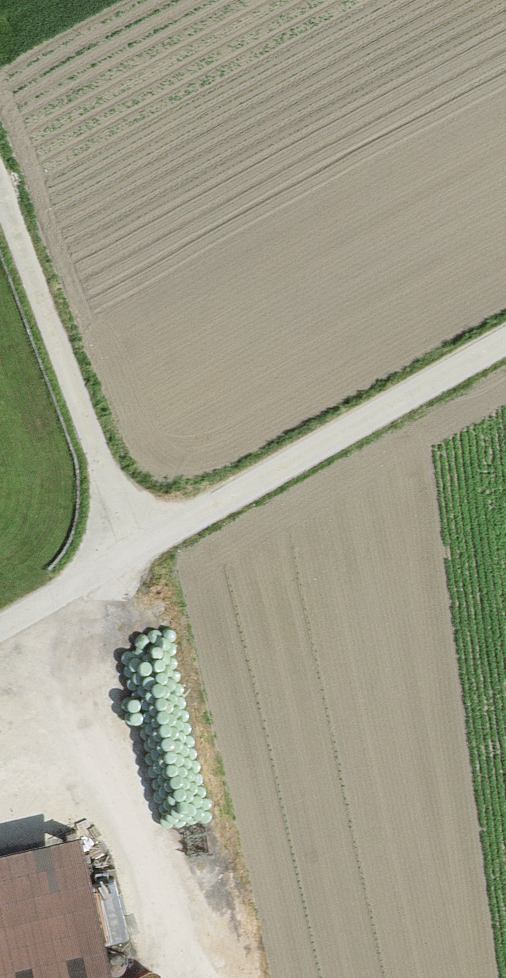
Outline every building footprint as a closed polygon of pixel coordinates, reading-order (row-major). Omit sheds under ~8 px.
[(75,848),(0,865),(0,977),(104,977),(75,848)]
